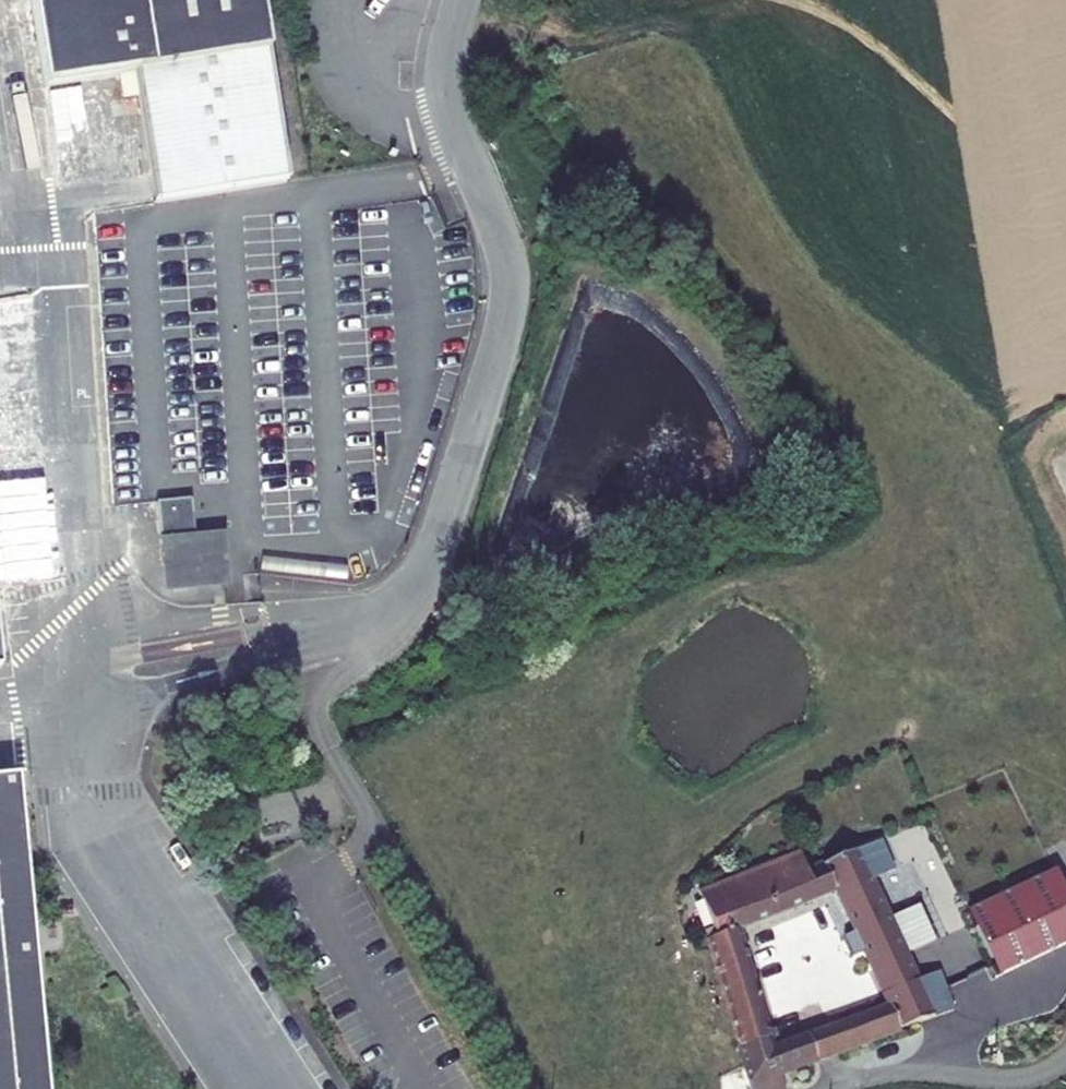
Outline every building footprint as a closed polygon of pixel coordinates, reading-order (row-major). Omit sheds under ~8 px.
[(42,89),(133,75),(152,204),(286,183),(258,0),(28,0),(42,89)] [(180,511),(147,513),(152,557),(167,556),(171,592),(199,589),(196,562),(180,563),(177,530),(182,530),(180,511)] [(18,776),(0,778),(0,1088),(48,1088),(18,776)] [(751,1088),(785,1088),(780,1073),(817,1060),(809,1035),(773,1048),(738,930),(835,894),(890,1006),(830,1028),(838,1053),(935,1018),(935,1016),(953,1009),(938,971),(917,979),(906,955),(936,941),(919,905),(907,910),(887,868),(891,866),(880,841),(858,852),(857,851),(807,872),(800,854),(699,894),(710,928),(702,930),(751,1088)] [(999,976),(1065,943),(1065,896),(1054,871),(968,912),(999,976)] [(809,1035),(817,1060),(838,1053),(830,1028),(809,1035)]
